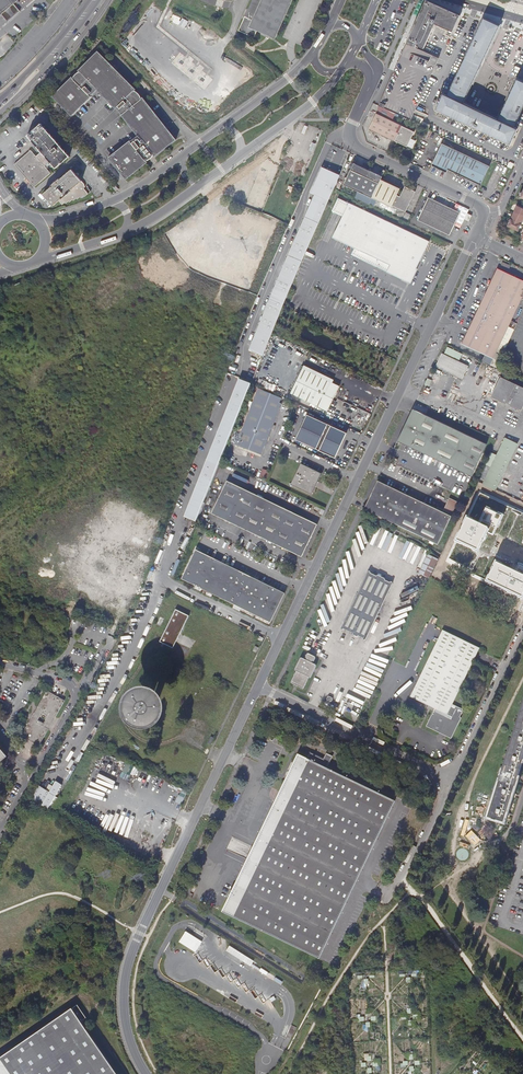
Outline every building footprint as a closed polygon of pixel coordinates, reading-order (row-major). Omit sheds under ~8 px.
[(2,15),(8,21),(20,11),(14,4),(19,0),(0,0),(0,16),(2,15)] [(262,33),(275,39),(293,0),(253,0),(246,17),(253,20),(249,27),(262,33)] [(439,59),(417,49),(418,46),(425,49),(436,26),(448,31),(446,36),(451,38),(461,17),(428,1),(402,55),(379,105),(410,120),(413,115),(439,59)] [(436,110),(469,125),(476,109),(464,103),(500,26),(484,19),(447,95),(444,94),(436,110)] [(52,97),(71,116),(72,116),(79,108),(83,104),(83,105),(92,97),(91,96),(93,94),(97,90),(106,99),(115,108),(116,107),(120,112),(119,113),(136,136),(109,158),(126,180),(132,175),(148,162),(147,161),(148,161),(151,159),(153,157),(153,156),(154,157),(176,139),(162,122),(146,101),(139,92),(128,81),(117,71),(104,57),(99,52),(98,51),(52,97)] [(476,109),(469,125),(478,130),(510,145),(518,129),(514,127),(522,109),(522,82),(518,80),(499,119),(476,109)] [(369,128),(396,140),(408,146),(415,131),(377,113),(369,128)] [(42,124),(28,136),(30,139),(41,152),(38,154),(37,156),(36,156),(31,151),(24,157),(15,165),(34,188),(51,174),(45,167),(46,166),(49,163),(50,162),(56,169),(70,157),(42,124)] [(449,169),(481,185),(484,179),(490,166),(442,143),(432,165),(447,172),(449,169)] [(344,184),(372,198),(380,181),(382,177),(354,163),(344,184)] [(340,174),(322,166),(311,191),(329,199),(334,187),(340,174)] [(52,188),(43,195),(52,205),(53,207),(59,201),(63,205),(65,203),(66,204),(69,202),(70,203),(73,201),(74,202),(77,199),(78,200),(80,198),(81,199),(84,196),(85,197),(88,195),(88,193),(85,189),(86,188),(85,185),(82,181),(72,170),(60,180),(60,179),(55,183),(51,187),(52,188)] [(400,190),(380,181),(372,198),(391,207),(392,204),(405,211),(415,191),(405,186),(399,197),(397,196),(400,190)] [(450,235),(461,212),(429,197),(418,220),(450,235)] [(429,241),(338,198),(334,208),(345,214),(337,230),(337,229),(333,237),(338,240),(355,248),(352,254),(387,271),(391,264),(406,272),(405,273),(412,276),(416,268),(418,264),(429,241)] [(514,213),(522,217),(522,208),(517,206),(514,213)] [(514,213),(511,219),(522,224),(522,221),(522,217),(514,213)] [(522,224),(511,219),(508,226),(518,231),(522,224)] [(391,264),(387,271),(411,283),(418,269),(416,268),(412,276),(405,273),(406,272),(391,264)] [(463,344),(487,355),(484,362),(497,368),(515,329),(509,327),(522,297),(522,280),(498,269),(463,344)] [(512,321),(509,327),(515,329),(518,324),(512,321)] [(308,352),(299,347),(297,351),(307,356),(308,352)] [(471,361),(446,348),(437,366),(462,379),(471,361)] [(303,368),(333,382),(334,380),(304,366),(303,368)] [(291,393),(294,395),(300,398),(328,411),(340,386),(333,382),(303,368),(291,393)] [(501,378),(492,397),(521,411),(522,407),(522,388),(501,378)] [(196,520),(251,383),(239,379),(185,516),(196,520)] [(241,432),(235,429),(231,440),(230,442),(262,455),(272,429),(274,430),(276,426),(274,425),(282,404),(279,403),(281,398),(270,393),(268,398),(256,394),(241,432)] [(405,426),(398,440),(471,476),(486,444),(413,409),(405,426)] [(295,439),(335,458),(347,434),(307,414),(295,439)] [(483,483),(496,489),(517,444),(505,438),(483,483)] [(312,494),(320,477),(319,474),(302,466),(299,467),(291,483),(292,487),(309,495),(312,494)] [(260,476),(267,479),(270,470),(263,468),(260,476)] [(443,512),(378,481),(364,509),(438,545),(459,502),(453,500),(446,514),(443,512)] [(288,551),(294,554),(295,552),(303,556),(317,527),(301,519),(302,517),(288,511),(287,513),(263,501),(264,499),(250,493),(249,494),(233,487),(234,485),(228,483),(228,484),(226,484),(225,485),(223,484),(211,510),(213,511),(212,513),(214,513),(213,515),(219,518),(220,516),(235,523),(234,525),(249,532),(250,530),(266,538),(265,540),(279,546),(280,545),(289,549),(288,551)] [(250,493),(234,485),(233,487),(249,494),(250,493)] [(449,498),(443,512),(446,514),(453,500),(449,498)] [(288,511),(264,499),(263,501),(287,513),(288,511)] [(219,518),(234,525),(235,523),(220,516),(219,518)] [(318,525),(302,517),(301,519),(317,527),(318,525)] [(249,532),(265,540),(266,538),(250,530),(249,532)] [(280,603),(285,593),(196,550),(182,579),(271,623),(280,603)] [(428,554),(419,573),(430,578),(439,559),(428,554)] [(376,576),(371,573),(371,572),(370,571),(369,571),(368,572),(342,627),(341,628),(342,629),(342,630),(343,630),(344,629),(353,633),(353,635),(357,637),(359,636),(363,638),(363,639),(364,640),(365,640),(366,640),(366,639),(393,584),(393,583),(393,582),(392,582),(391,582),(390,582),(386,580),(385,579),(378,575),(376,576)] [(160,643),(173,649),(189,616),(176,610),(160,643)] [(480,648),(443,630),(421,676),(412,694),(439,707),(449,712),(448,714),(435,708),(427,727),(451,739),(460,720),(458,719),(463,709),(453,704),(474,661),(480,648)] [(304,688),(316,665),(312,663),(312,662),(313,662),(314,662),(314,661),(316,658),(316,657),(315,656),(309,654),(308,654),(307,654),(306,658),(306,659),(307,659),(306,660),(303,658),(291,682),(292,683),(303,689),(304,688)] [(371,699),(382,675),(365,667),(354,691),(371,699)] [(163,721),(165,717),(166,712),(166,708),(165,703),(164,700),(162,697),(159,693),(155,691),(151,689),(146,688),(143,688),(141,689),(138,689),(135,690),(132,693),(129,695),(127,698),(125,700),(124,702),(124,705),(123,709),(123,712),(124,715),(125,718),(126,721),(128,724),(130,725),(131,727),(134,729),(138,730),(142,731),(147,731),(151,730),(155,729),(158,727),(161,724),(163,721)] [(22,734),(40,744),(48,730),(53,722),(63,702),(46,692),(37,707),(30,719),(22,734)] [(333,698),(329,696),(328,696),(327,699),(327,700),(328,700),(327,701),(326,701),(325,702),(324,705),(324,706),(328,707),(329,707),(331,704),(331,703),(330,703),(330,702),(331,702),(332,702),(333,699),(333,698)] [(489,818),(504,823),(522,762),(522,702),(521,709),(522,709),(520,716),(519,716),(516,725),(517,725),(515,733),(514,732),(511,742),(512,742),(509,752),(508,752),(505,762),(506,762),(504,769),(503,769),(500,778),(501,778),(499,785),(498,785),(495,794),(496,794),(493,805),(492,805),(489,814),(490,814),(489,818)] [(273,717),(267,713),(264,718),(271,722),(273,717)] [(288,778),(265,826),(302,844),(292,865),(338,888),(351,894),(384,824),(395,801),(327,768),(333,756),(327,753),(324,758),(310,752),(307,759),(299,755),(288,778)] [(131,772),(135,773),(137,766),(126,763),(121,777),(129,780),(131,772)] [(60,798),(56,796),(63,784),(56,780),(50,791),(38,784),(30,797),(52,810),(60,798)] [(0,789),(0,791),(7,795),(10,790),(2,785),(0,789)] [(302,844),(265,826),(246,866),(224,913),(242,922),(280,940),(319,959),(323,951),(334,928),(351,894),(338,888),(292,865),(302,844)] [(197,951),(203,939),(185,931),(180,943),(197,951)] [(227,950),(251,965),(254,960),(230,945),(227,950)] [(0,1057),(0,1073),(117,1073),(81,1021),(87,1017),(78,1004),(0,1057)]
